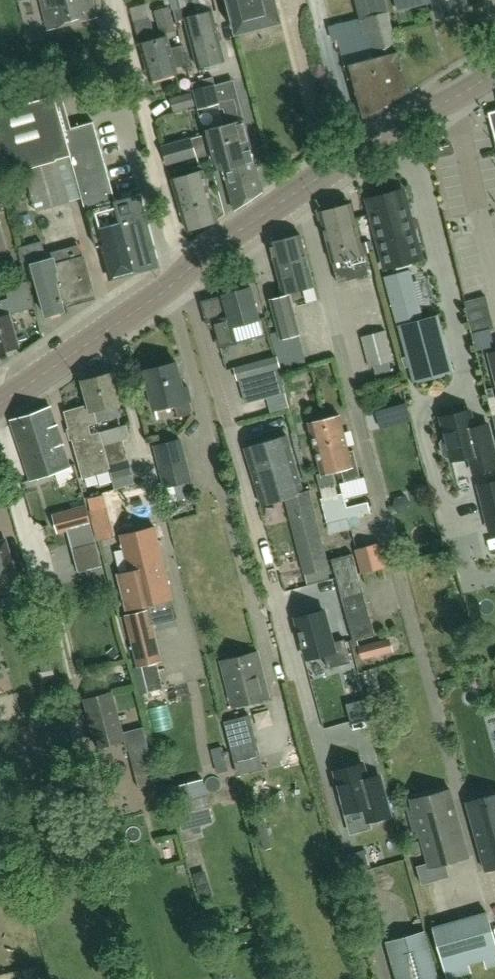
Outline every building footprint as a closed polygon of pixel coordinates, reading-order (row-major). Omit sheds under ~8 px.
[(50,29),(99,17),(94,0),(42,0),(50,29)] [(171,4),(172,9),(173,9),(177,21),(187,18),(199,67),(225,60),(213,12),(210,13),(197,16),(194,6),(193,3),(193,0),(169,0),(171,4)] [(238,34),(283,22),(277,0),(229,0),(238,34)] [(376,59),(346,67),(350,79),(354,78),(365,116),(410,91),(388,11),(384,12),(381,0),(353,0),(362,33),(369,32),(376,59)] [(400,9),(434,1),(438,17),(469,10),(466,0),(397,0),(400,9)] [(176,30),(170,7),(156,11),(162,34),(176,30)] [(151,18),(135,23),(141,45),(151,81),(178,73),(177,69),(187,66),(182,46),(172,49),(169,37),(157,40),(151,18)] [(0,75),(0,109),(11,106),(2,75),(0,75)] [(219,104),(214,84),(212,77),(191,83),(198,109),(219,104)] [(191,92),(170,98),(174,112),(189,108),(196,106),(191,92)] [(28,168),(29,172),(58,164),(58,162),(70,159),(81,198),(84,197),(98,246),(103,244),(112,279),(162,266),(142,194),(116,201),(94,122),(66,129),(56,95),(0,110),(0,162),(4,175),(28,168)] [(242,109),(239,107),(228,110),(226,113),(229,125),(208,131),(217,164),(223,162),(236,210),(264,192),(242,109)] [(203,135),(192,138),(191,136),(161,145),(167,165),(197,156),(199,163),(209,160),(203,135)] [(58,164),(29,172),(39,210),(72,202),(72,200),(81,198),(70,159),(58,162),(58,164)] [(173,180),(187,230),(203,225),(218,221),(202,165),(192,168),(193,174),(188,175),(173,180)] [(414,231),(403,191),(400,189),(386,193),(404,262),(421,258),(417,243),(420,242),(417,230),(414,231)] [(404,262),(386,193),(370,197),(388,266),(404,262)] [(364,252),(351,203),(335,207),(354,277),(369,273),(364,252)] [(354,277),(335,207),(320,211),(333,260),(338,281),(354,277)] [(301,234),(271,242),(284,292),(314,284),(301,234)] [(33,280),(36,279),(47,317),(65,312),(63,304),(96,295),(85,257),(83,258),(80,246),(46,255),(43,243),(21,249),(25,262),(31,260),(33,267),(29,268),(33,280)] [(401,326),(415,383),(453,373),(438,315),(424,318),(411,270),(386,276),(399,326),(401,326)] [(9,299),(13,313),(35,306),(28,281),(6,288),(9,299)] [(223,293),(224,295),(211,299),(211,301),(203,303),(209,327),(214,326),(220,346),(237,342),(233,325),(259,318),(250,286),(223,293)] [(279,369),(308,361),(290,293),(271,298),(279,331),(270,334),(276,355),(279,369)] [(486,294),(466,299),(474,331),(494,326),(486,294)] [(0,301),(0,354),(20,348),(11,313),(13,313),(9,299),(0,301)] [(394,361),(386,330),(361,336),(370,368),(374,367),(376,376),(392,372),(390,362),(394,361)] [(276,355),(257,360),(234,366),(238,380),(240,380),(279,369),(276,355)] [(191,399),(187,385),(181,387),(174,361),(159,365),(169,404),(173,403),(177,417),(193,413),(189,399),(191,399)] [(169,404),(159,365),(144,369),(154,408),(169,404)] [(83,379),(90,403),(92,410),(93,409),(96,421),(105,418),(120,414),(118,407),(122,405),(113,371),(83,379)] [(259,405),(294,393),(288,379),(254,392),(259,405)] [(88,423),(96,421),(93,409),(92,410),(90,403),(66,410),(84,475),(111,468),(104,445),(100,431),(91,433),(88,423)] [(405,427),(421,423),(416,405),(400,409),(405,427)] [(51,406),(31,413),(11,419),(30,478),(70,465),(51,406)] [(453,462),(469,458),(473,474),(494,468),(494,452),(488,424),(474,427),(469,410),(441,417),(446,438),(442,439),(440,443),(443,455),(447,458),(451,457),(453,462)] [(340,414),(325,418),(338,469),(341,469),(344,481),(361,477),(354,449),(349,450),(340,414)] [(333,471),(338,469),(325,418),(309,422),(322,473),(319,474),(322,486),(336,482),(333,471)] [(127,424),(100,431),(104,445),(123,440),(131,438),(127,424)] [(245,446),(262,504),(283,498),(286,496),(297,541),(305,573),(308,583),(330,577),(328,567),(329,567),(329,565),(309,489),(304,490),(288,434),(266,440),(254,444),(245,446)] [(153,445),(164,488),(192,481),(182,438),(153,445)] [(123,440),(104,445),(111,468),(130,463),(123,440)] [(133,474),(130,463),(111,468),(114,481),(133,476),(133,474)] [(477,485),(489,533),(494,532),(494,480),(477,485)] [(338,494),(323,498),(322,499),(328,523),(329,523),(332,534),(352,529),(351,525),(349,518),(347,507),(343,493),(338,494)] [(349,518),(358,515),(371,512),(369,502),(347,507),(349,518)] [(109,504),(92,508),(100,537),(116,533),(109,504)] [(92,525),(67,531),(72,548),(96,542),(92,525)] [(126,608),(155,601),(172,597),(155,526),(138,530),(121,534),(129,571),(118,574),(126,608)] [(7,540),(0,542),(0,591),(1,593),(20,587),(7,540)] [(380,542),(356,548),(355,549),(361,574),(387,567),(380,542)] [(331,559),(354,639),(375,633),(352,553),(331,559)] [(162,661),(149,608),(124,614),(137,668),(162,661)] [(324,609),(296,616),(307,658),(324,654),(328,668),(351,662),(345,638),(333,642),(324,609)] [(362,658),(372,656),(386,652),(394,651),(390,638),(359,646),(362,658)] [(270,697),(258,650),(221,659),(233,706),(270,697)] [(376,668),(365,670),(364,671),(370,695),(381,693),(376,668)] [(124,738),(112,691),(86,698),(98,745),(124,738)] [(223,725),(230,754),(242,751),(247,749),(258,747),(250,718),(223,725)] [(126,739),(129,749),(138,787),(158,782),(148,744),(145,734),(126,739)] [(363,763),(335,771),(347,812),(364,808),(367,822),(368,822),(390,815),(384,792),(372,796),(367,778),(363,763)] [(430,866),(431,865),(469,855),(451,788),(411,799),(414,808),(409,809),(416,835),(421,834),(429,861),(430,866)] [(214,823),(210,806),(211,806),(207,794),(175,802),(183,831),(214,823)] [(469,801),(467,801),(486,869),(494,866),(494,794),(469,801)] [(263,839),(272,860),(294,851),(286,829),(263,839)] [(422,852),(418,840),(407,843),(410,855),(422,852)] [(433,927),(447,978),(448,978),(471,972),(469,964),(484,959),(487,968),(494,966),(494,936),(488,911),(433,927)] [(397,978),(439,978),(425,930),(387,941),(397,978)]
